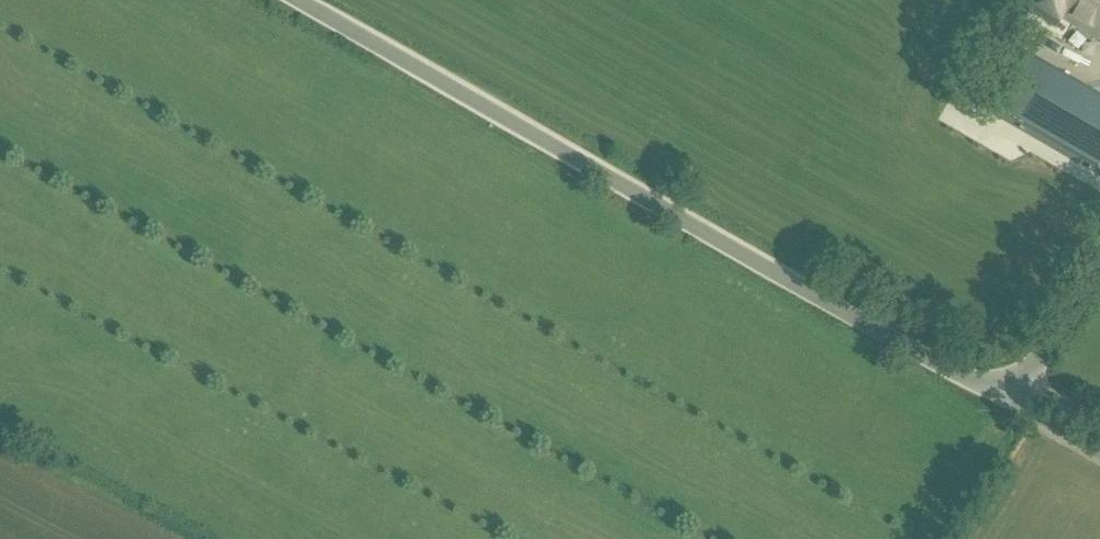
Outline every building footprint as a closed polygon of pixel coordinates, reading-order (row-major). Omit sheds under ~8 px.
[(1033,13),(1059,28),(1065,17),(1099,35),(1099,0),(1040,0),(1033,13)] [(1099,165),(1099,98),(1077,85),(1030,58),(999,111),(1098,169),(1099,165)]
